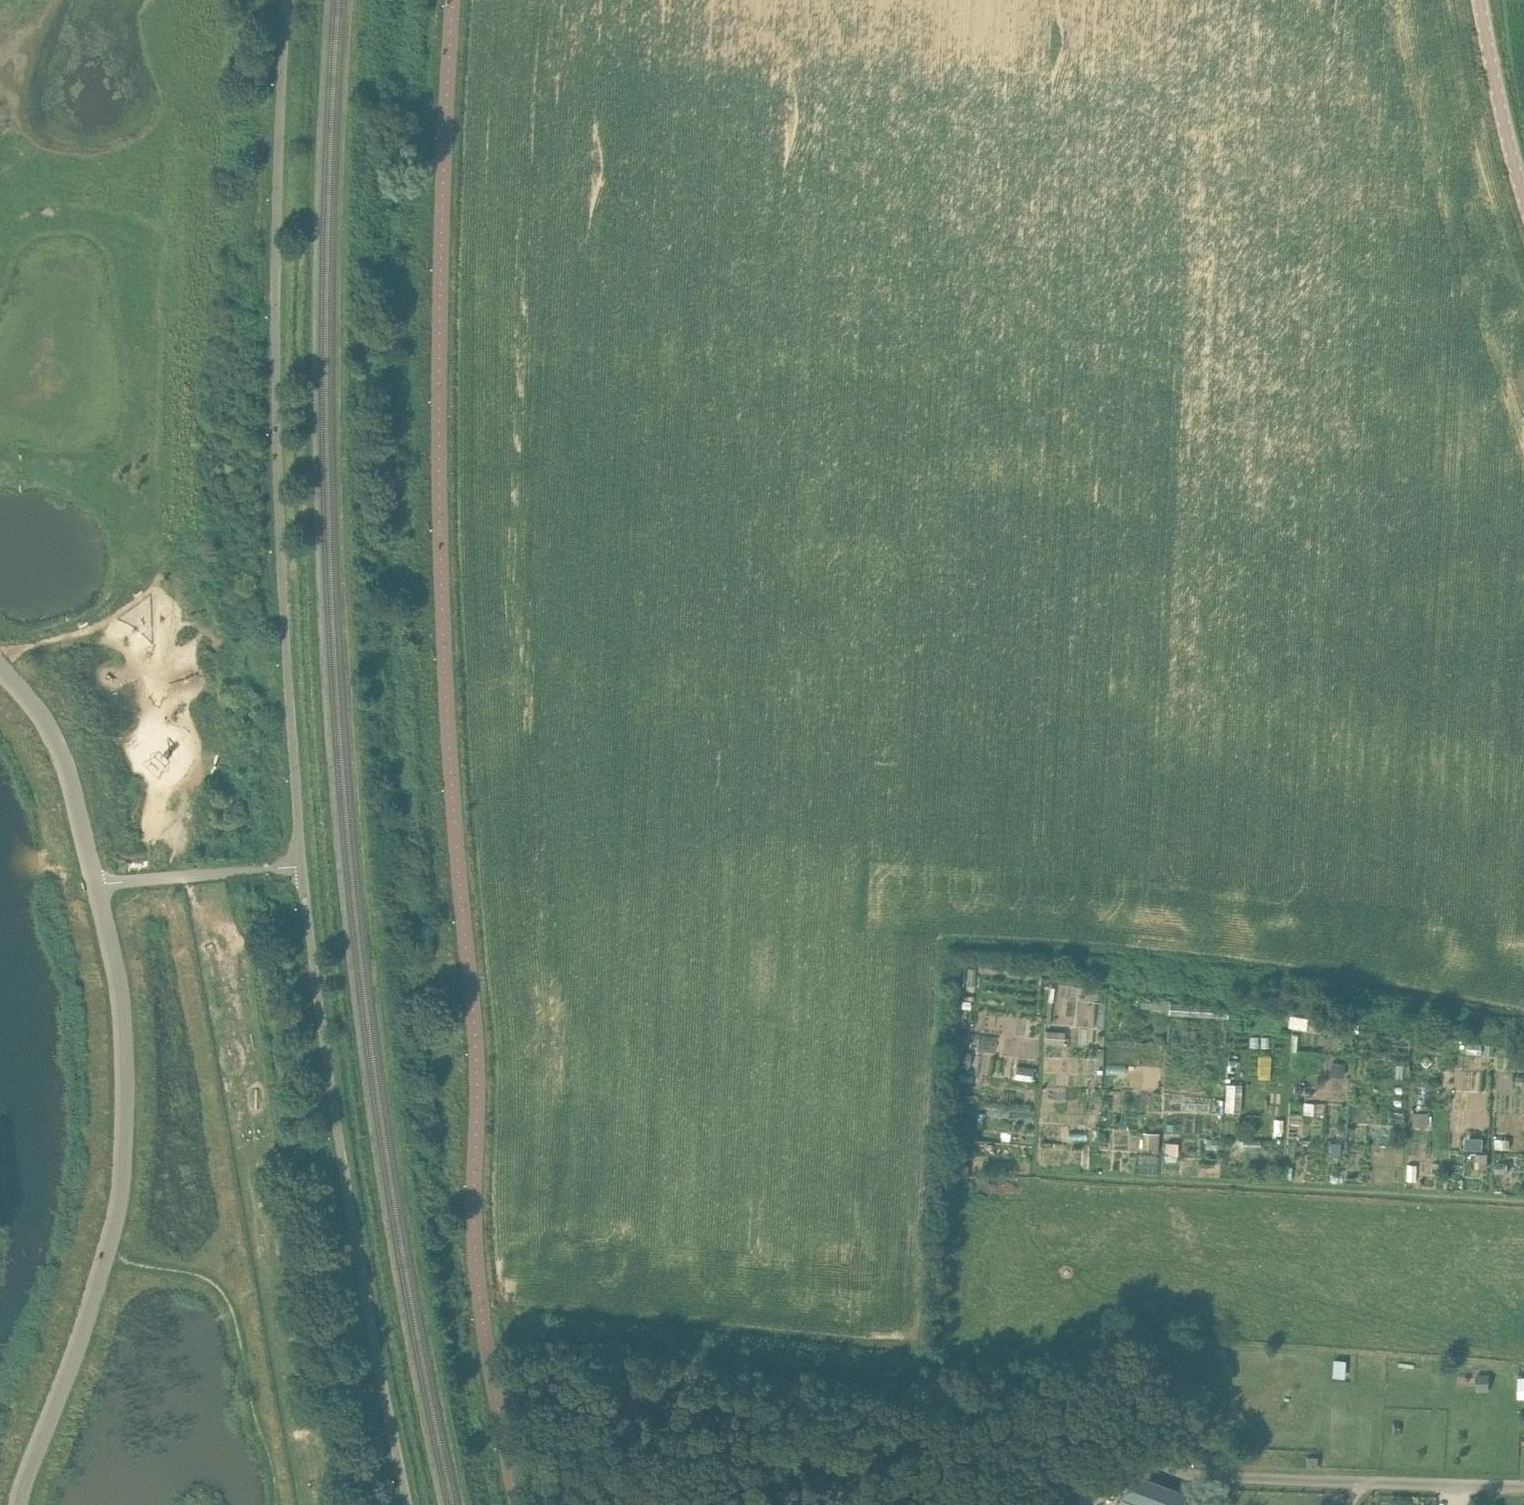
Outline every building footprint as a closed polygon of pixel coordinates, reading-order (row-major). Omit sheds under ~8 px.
[(1465,1139),(1465,1148),(1482,1149),(1483,1139),(1465,1139)] [(1317,1456),(1307,1455),(1307,1465),(1317,1466),(1317,1456)] [(1126,1500),(1139,1504),(1183,1504),(1186,1498),(1134,1479),(1126,1500)]
